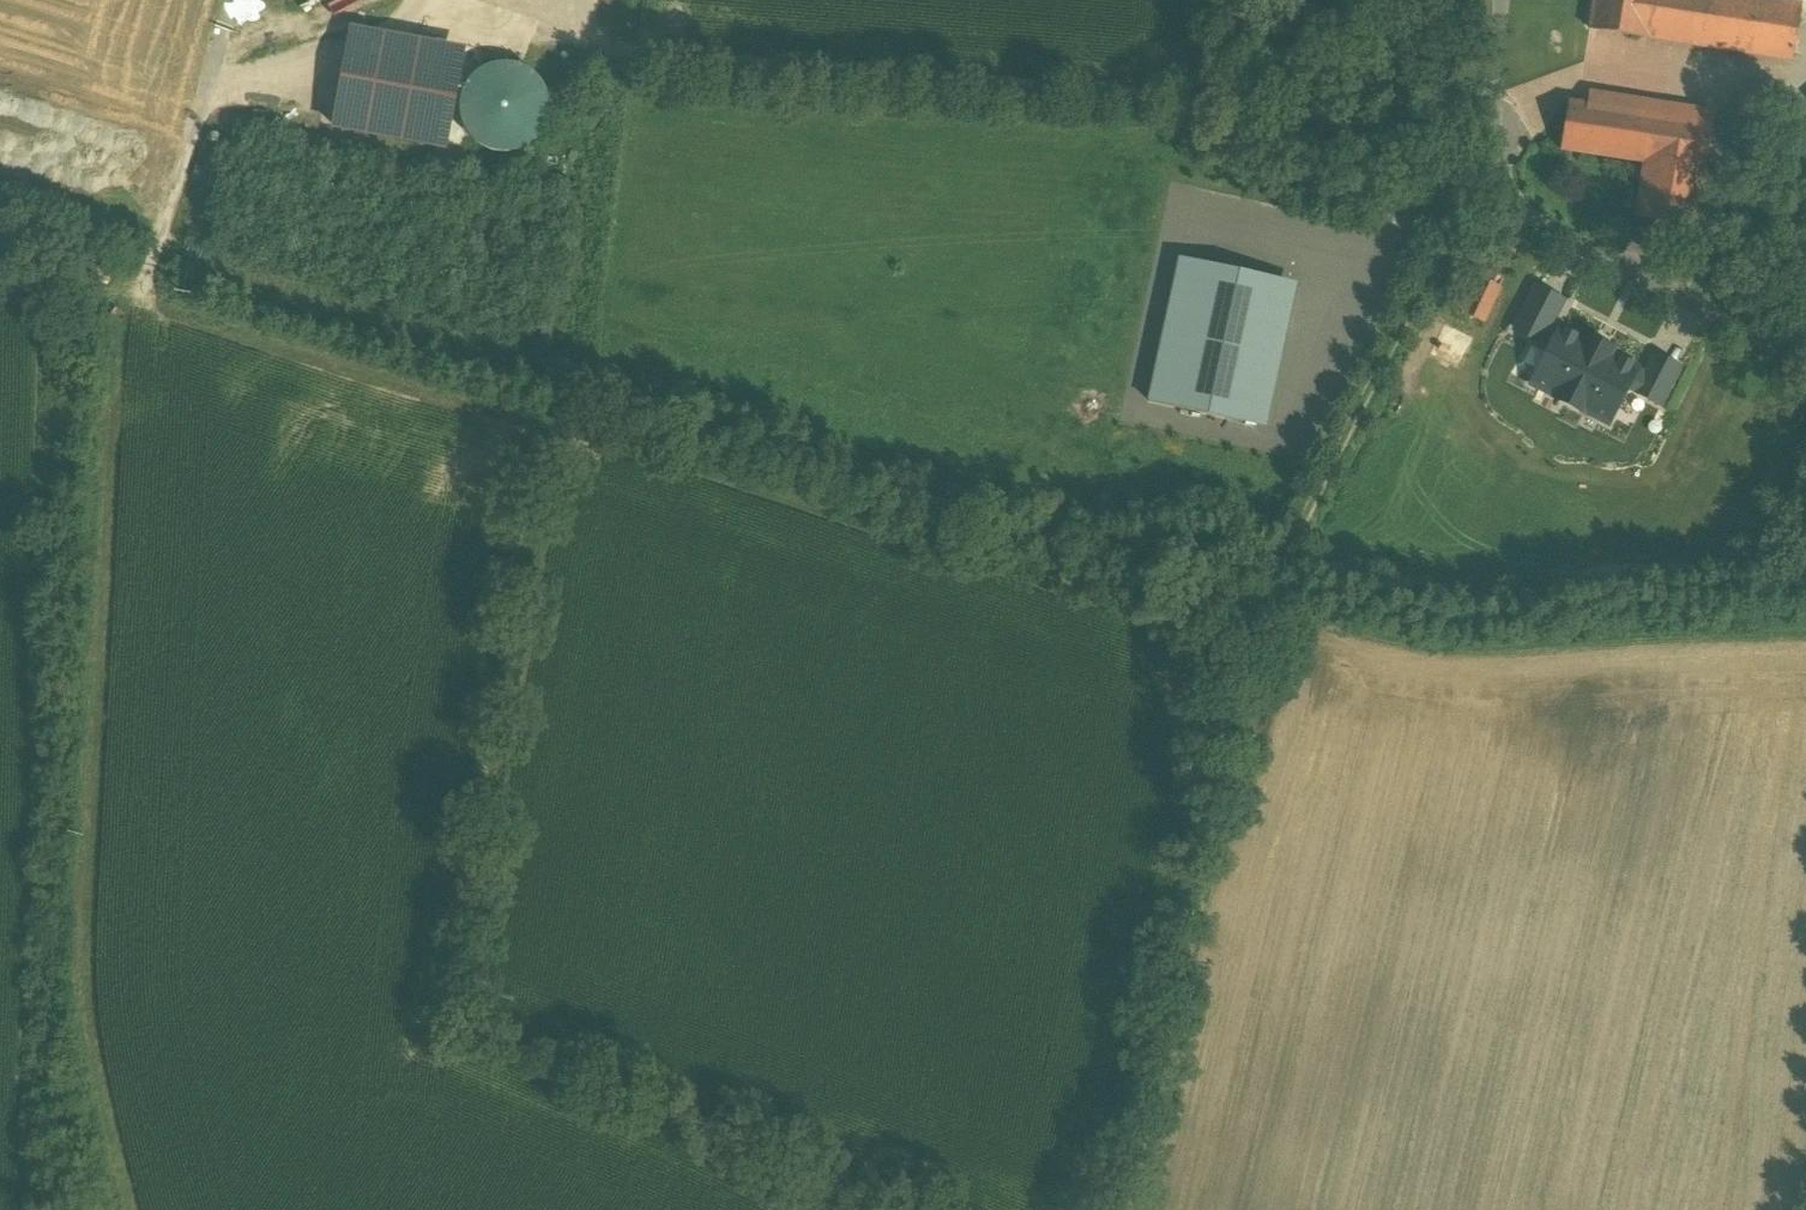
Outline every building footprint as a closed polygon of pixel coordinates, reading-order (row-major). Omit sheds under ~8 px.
[(1591,20),(1590,30),(1648,39),(1654,0),(1594,0),(1591,20)] [(1648,39),(1794,61),(1804,0),(1762,0),(1762,1),(1755,0),(1654,0),(1648,39)] [(333,25),(314,129),(423,149),(442,45),(333,25)] [(491,68),(480,73),(472,81),(466,91),(463,103),(463,114),(466,126),(472,136),(481,143),(491,149),(503,151),(514,150),(525,146),(535,139),(542,130),(547,119),(548,108),(547,96),(542,86),(534,77),(525,70),(514,66),(502,65),(491,68)] [(1712,126),(1569,103),(1562,150),(1647,163),(1638,219),(1725,233),(1738,152),(1728,150),(1731,130),(1711,127),(1712,126)] [(1137,407),(1258,429),(1284,283),(1164,261),(1137,407)] [(1501,289),(1472,274),(1455,309),(1484,323),(1501,289)] [(1657,410),(1677,367),(1645,352),(1639,365),(1551,324),(1562,301),(1538,290),(1517,336),(1531,343),(1510,387),(1604,431),(1621,393),(1657,410)]
